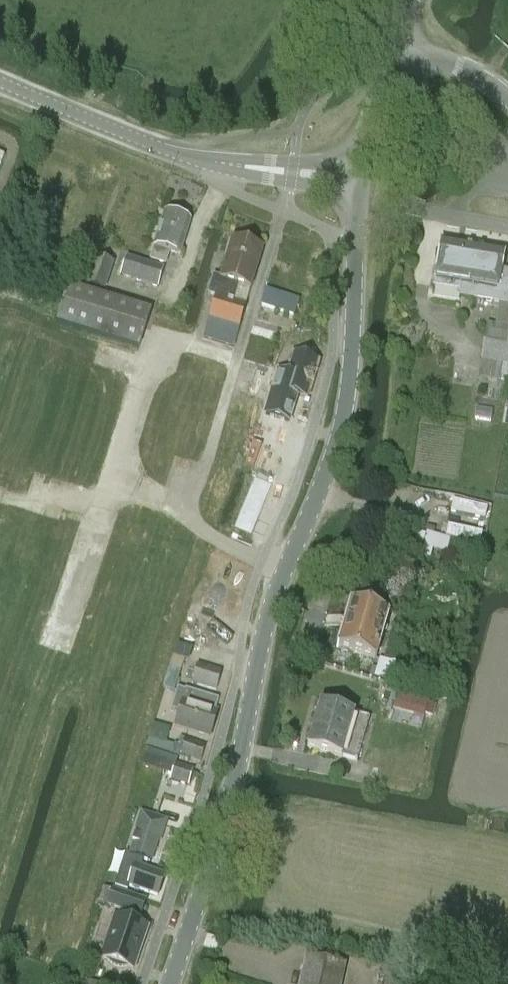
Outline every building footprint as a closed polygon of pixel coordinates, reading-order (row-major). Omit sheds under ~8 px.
[(344,17),(346,10),(339,8),(337,15),(344,17)] [(190,222),(165,214),(150,260),(165,265),(169,252),(179,255),(190,222)] [(207,295),(215,297),(234,302),(239,285),(251,289),(263,250),(232,241),(221,278),(213,276),(207,295)] [(461,298),(473,300),(476,282),(472,282),(478,247),(442,241),(434,288),(462,293),(461,298)] [(478,247),(472,282),(476,282),(473,300),(507,305),(507,278),(502,277),(506,252),(478,247)] [(141,262),(135,281),(158,288),(164,269),(141,262)] [(104,291),(108,277),(93,272),(89,286),(104,291)] [(150,311),(68,286),(57,324),(139,349),(150,311)] [(289,330),(298,299),(266,290),(257,321),(289,330)] [(234,302),(215,297),(203,339),(234,348),(246,306),(234,302)] [(504,364),(507,340),(507,338),(507,329),(488,325),(482,361),(504,364)] [(192,352),(168,444),(206,454),(230,362),(192,352)] [(293,354),(282,391),(307,399),(318,362),(293,354)] [(249,522),(265,525),(270,501),(255,498),(249,522)] [(453,501),(450,513),(484,521),(487,509),(453,501)] [(479,545),(482,534),(448,526),(445,537),(479,545)] [(416,530),(412,548),(420,551),(425,532),(416,530)] [(380,594),(383,583),(373,580),(369,591),(380,594)] [(376,661),(389,615),(351,604),(346,621),(328,616),(325,627),(343,632),(338,650),(376,661)] [(188,663),(193,649),(178,644),(178,646),(174,658),(188,663)] [(380,659),(375,678),(404,685),(408,667),(380,659)] [(222,673),(198,666),(192,685),(216,692),(222,673)] [(185,691),(178,689),(171,710),(181,712),(176,727),(210,737),(217,712),(215,712),(219,700),(185,689),(185,691)] [(398,692),(394,706),(408,710),(412,696),(398,692)] [(307,748),(357,762),(369,719),(320,704),(307,748)] [(206,746),(185,739),(180,755),(201,762),(206,746)] [(176,765),(171,782),(188,787),(193,771),(176,765)] [(126,854),(115,887),(127,891),(129,887),(158,896),(165,876),(142,868),(144,862),(147,863),(154,840),(158,841),(164,823),(143,816),(130,856),(126,854)] [(104,888),(99,904),(107,906),(112,891),(104,888)] [(147,928),(136,924),(139,917),(140,917),(145,902),(112,891),(107,906),(119,910),(116,918),(115,917),(101,959),(106,961),(111,965),(114,967),(118,968),(122,968),(128,968),(133,970),(138,954),(139,955),(140,953),(139,953),(142,944),(143,944),(143,943),(142,943),(147,928)] [(300,983),(341,983),(345,966),(306,957),(300,983)] [(386,983),(402,983),(404,973),(389,970),(386,983)]
